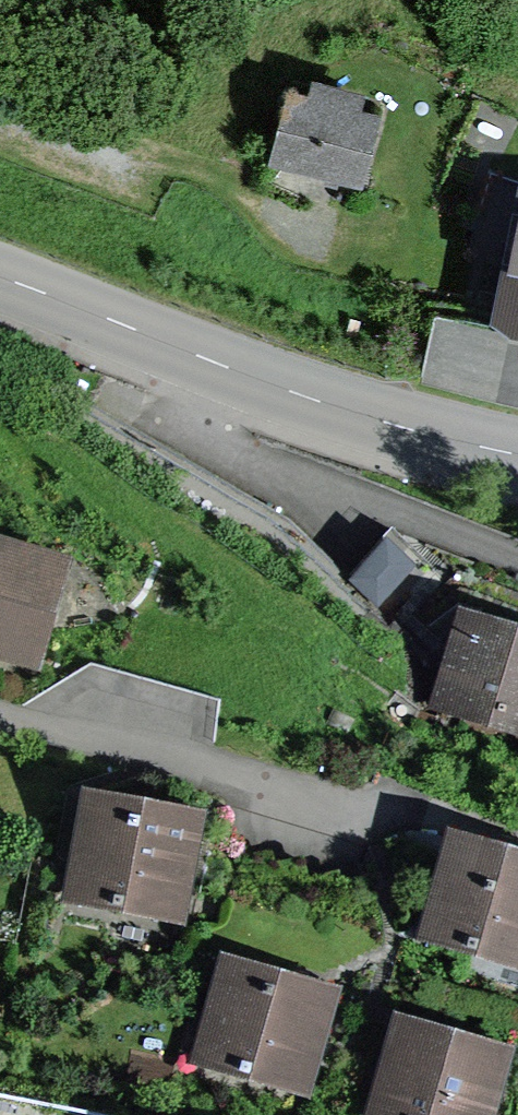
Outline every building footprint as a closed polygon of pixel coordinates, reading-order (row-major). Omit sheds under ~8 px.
[(289,93),(272,158),(358,181),(375,116),(289,93)] [(517,324),(517,259),(505,321),(517,324)] [(376,602),(400,576),(400,556),(386,543),(353,579),(376,602)] [(33,656),(58,568),(0,551),(0,647),(33,656)] [(450,700),(517,720),(517,646),(471,632),(450,700)] [(94,809),(79,890),(173,908),(188,827),(94,809)] [(435,929),(517,953),(517,868),(458,850),(435,929)] [(230,973),(208,1052),(300,1079),(323,1000),(230,973)] [(381,1112),(392,1114),(480,1114),(496,1059),(404,1033),(381,1112)]
